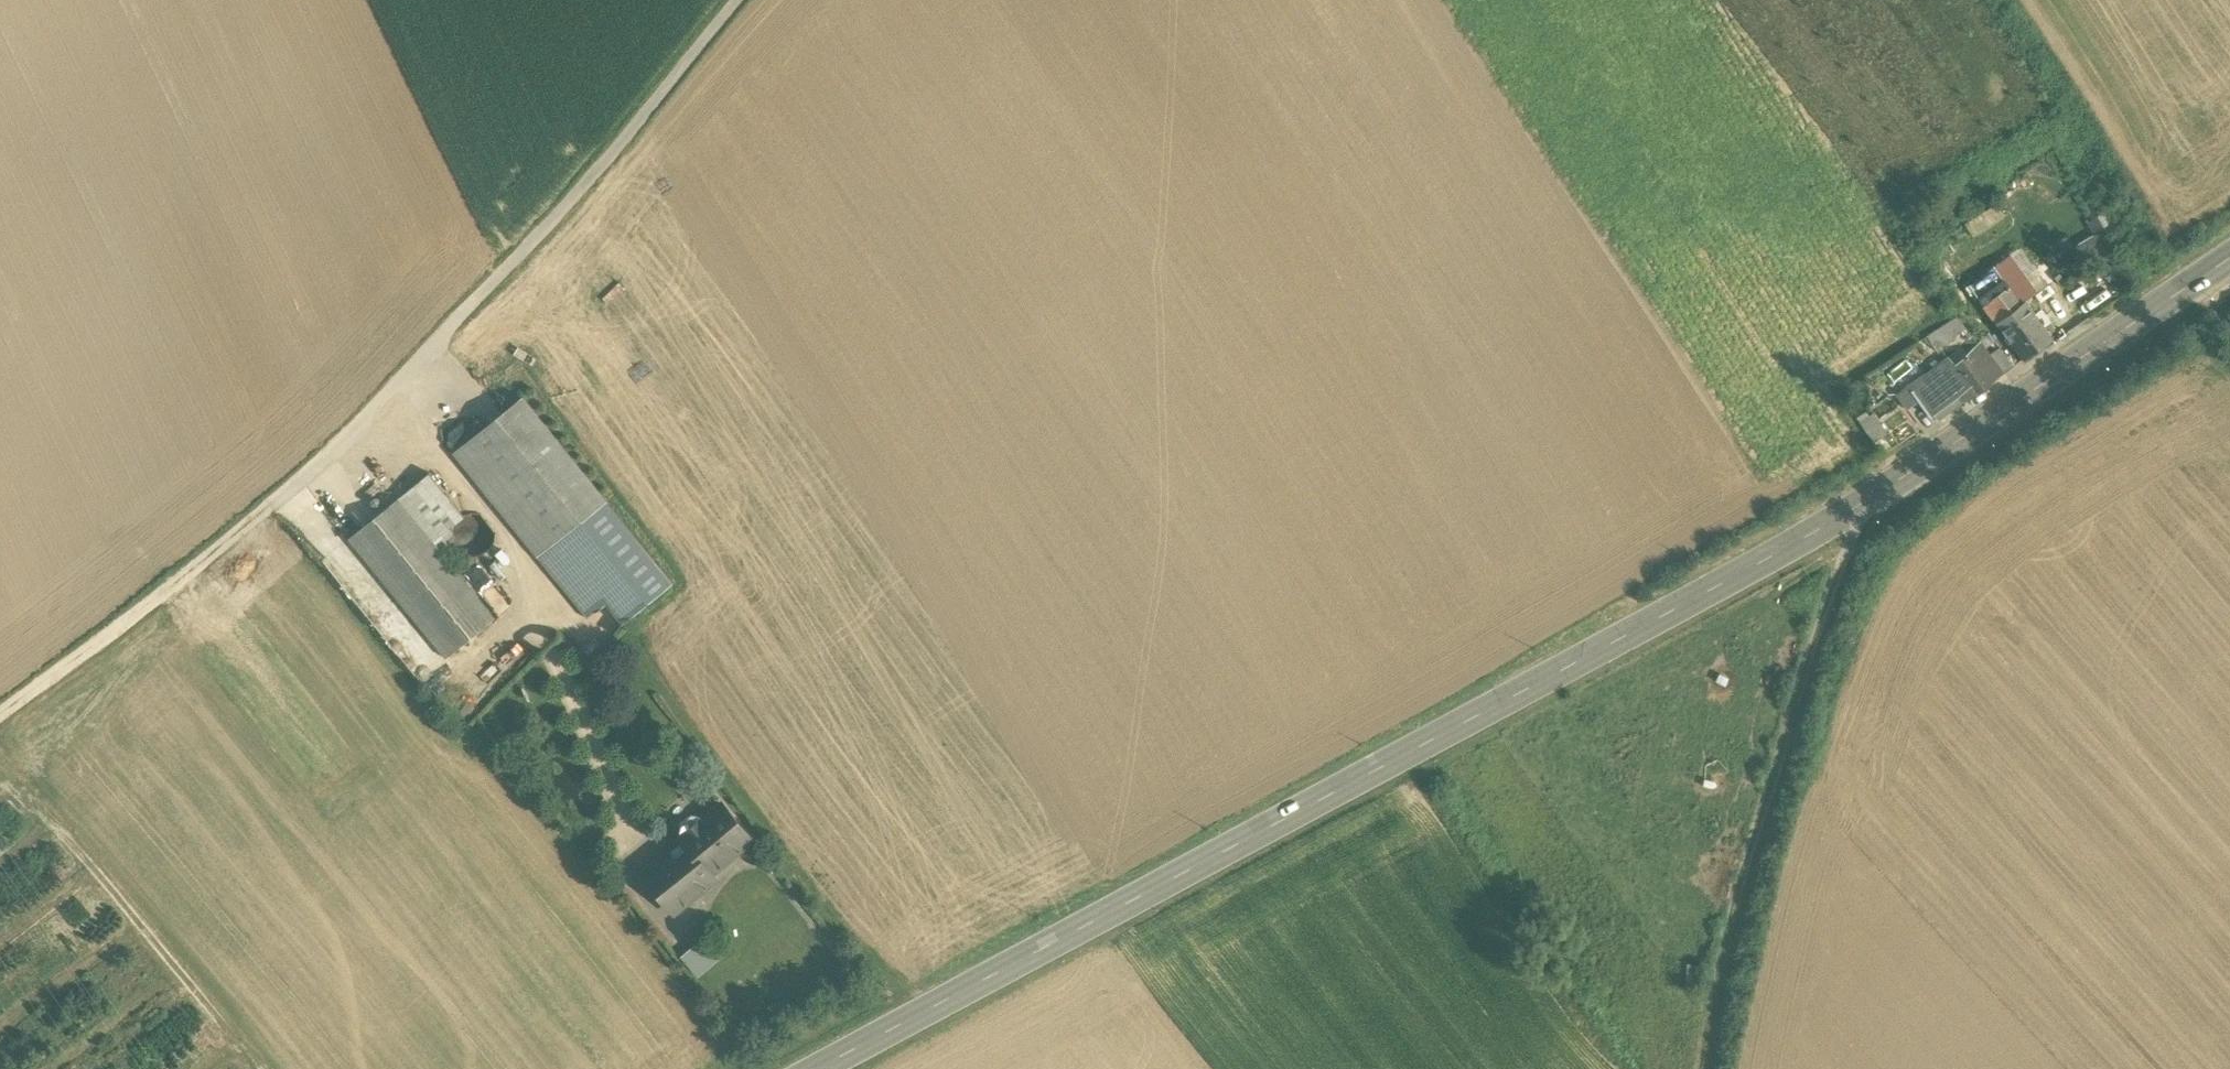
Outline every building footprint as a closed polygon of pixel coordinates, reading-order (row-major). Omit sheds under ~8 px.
[(2008,289),(1984,307),(1998,324),(2023,307),(2008,289)] [(2023,307),(1998,324),(2026,362),(2054,342),(2026,304),(2023,307)] [(1946,324),(1936,330),(1944,344),(1955,337),(1946,324)] [(1979,343),(1938,380),(1934,374),(1917,387),(1910,392),(1918,403),(1929,418),(1955,400),(1959,397),(1964,404),(1976,395),(1976,396),(1992,384),(1991,383),(2002,375),(1989,356),(1979,343)] [(2000,349),(1989,356),(2002,375),(2002,376),(2013,369),(2000,349)] [(1906,373),(1888,386),(1907,411),(1918,403),(1910,392),(1917,387),(1906,373)] [(606,502),(522,398),(453,454),(536,558),(606,502)] [(430,473),(405,493),(419,511),(411,517),(444,558),(461,545),(449,530),(465,516),(430,473)] [(444,558),(411,517),(419,511),(405,493),(348,539),(445,659),(494,619),(444,558)] [(606,502),(536,558),(586,619),(605,605),(622,625),(673,584),(606,502)] [(701,816),(692,816),(680,825),(680,833),(683,837),(679,840),(691,854),(677,866),(668,855),(643,875),(673,913),(715,879),(711,874),(732,857),(731,855),(750,839),(722,804),(703,820),(701,816)]
